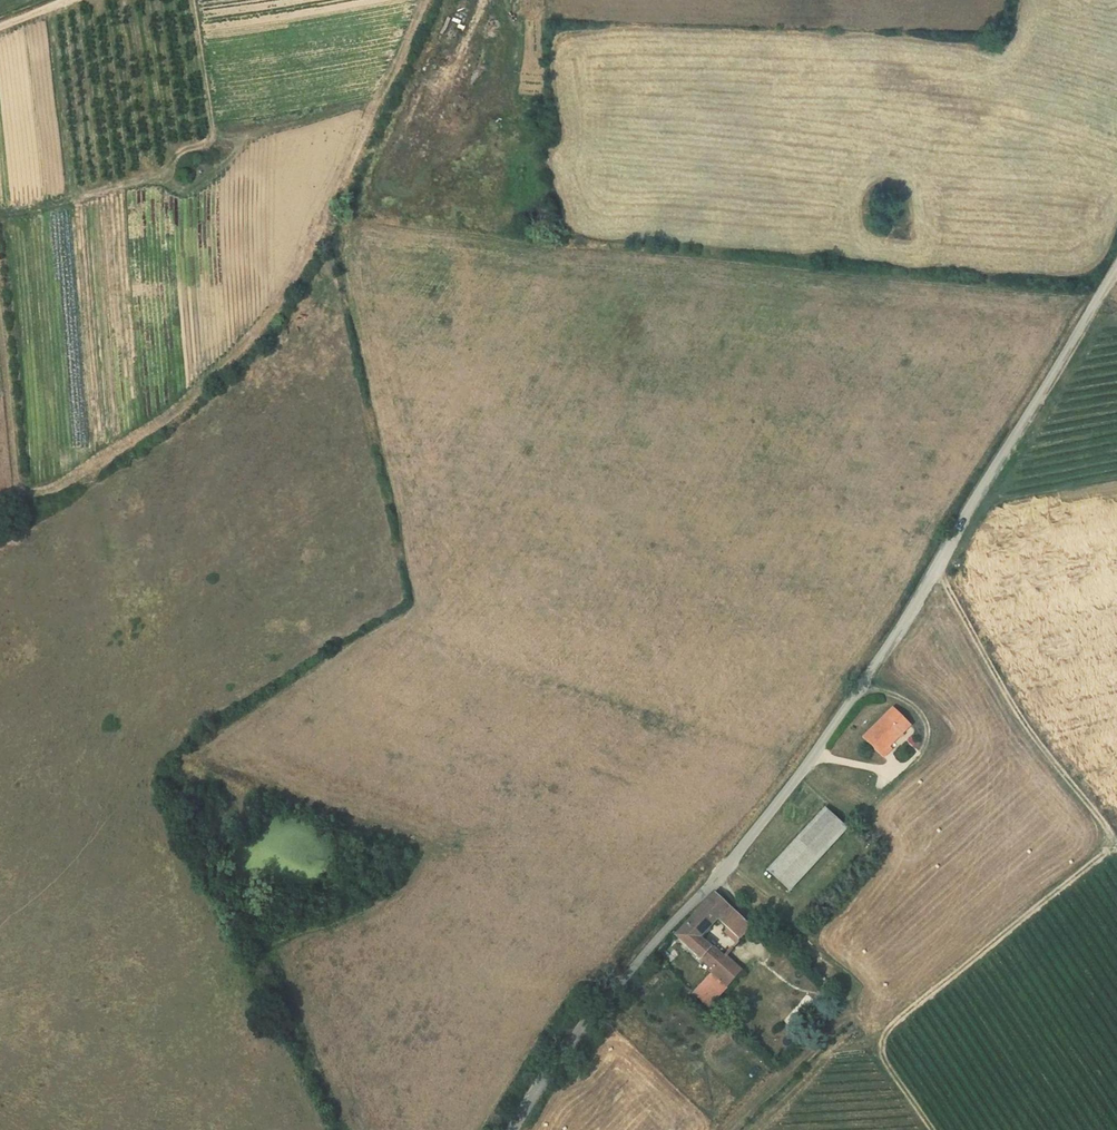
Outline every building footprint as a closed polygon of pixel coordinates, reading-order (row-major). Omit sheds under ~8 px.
[(179,182),(185,180),(183,172),(177,174),(179,182)] [(160,188),(160,187),(156,179),(135,189),(138,198),(160,188)] [(715,528),(717,517),(710,516),(706,526),(715,528)] [(910,725),(893,708),(864,737),(884,757),(891,749),(888,746),(910,725)] [(847,828),(825,808),(768,870),(789,890),(847,828)] [(726,987),(741,971),(701,935),(717,918),(727,928),(738,939),(750,927),(715,894),(676,935),(714,970),(711,973),(725,986),(726,987)] [(738,939),(727,928),(724,931),(737,944),(740,941),(738,939)] [(725,986),(711,973),(693,994),(712,1011),(719,1003),(714,999),(725,986)] [(719,1003),(712,1011),(723,1021),(730,1013),(719,1003)]
